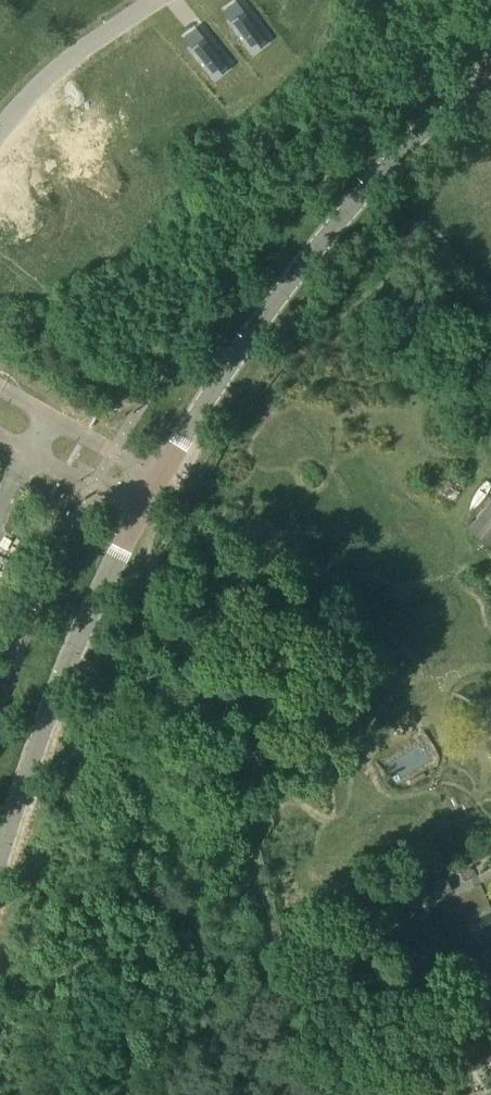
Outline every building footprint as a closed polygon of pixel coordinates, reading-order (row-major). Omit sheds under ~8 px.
[(237,0),(236,0),(222,11),(244,42),(260,30),(237,0)] [(229,67),(204,36),(190,48),(215,78),(229,67)] [(469,529),(490,546),(490,500),(469,529)] [(448,892),(441,877),(427,883),(433,899),(448,892)]
